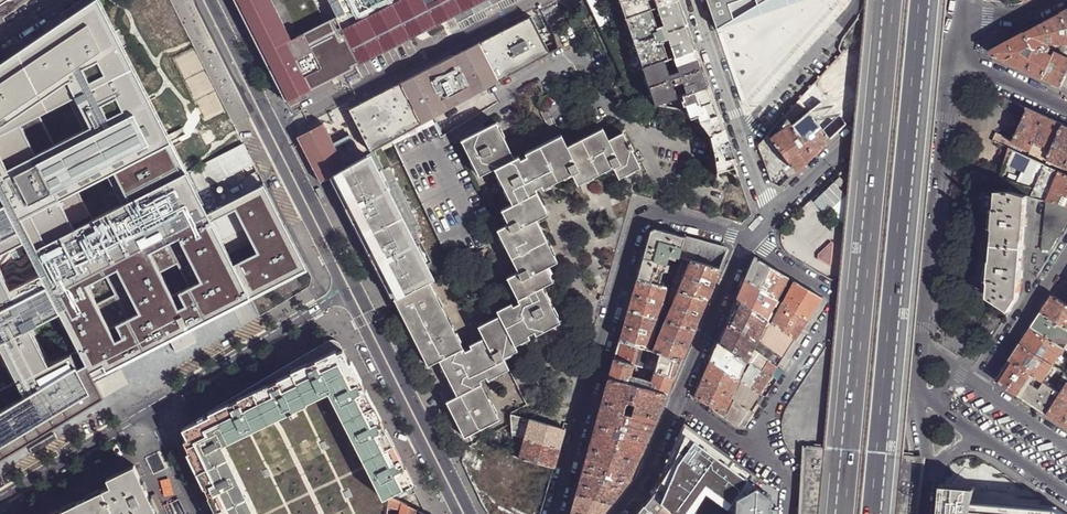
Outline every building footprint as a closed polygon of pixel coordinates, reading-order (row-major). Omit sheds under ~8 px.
[(127,376),(124,368),(99,381),(97,377),(214,316),(242,302),(251,297),(308,267),(256,173),(242,142),(204,162),(185,171),(99,0),(95,0),(0,64),(0,175),(14,205),(0,212),(0,351),(2,350),(22,388),(0,398),(0,460),(95,404),(129,384),(127,376)] [(286,102),(350,69),(349,67),(359,62),(328,0),(235,0),(286,102)] [(359,62),(360,64),(486,0),(328,0),(359,62)] [(651,9),(648,0),(620,0),(626,17),(651,9)] [(626,17),(626,18),(643,66),(664,59),(669,58),(665,48),(671,46),(675,56),(695,49),(685,23),(678,0),(677,0),(658,7),(660,14),(658,15),(659,18),(655,19),(651,9),(626,17)] [(717,27),(764,0),(707,0),(717,27)] [(717,27),(796,0),(764,0),(717,27)] [(589,4),(593,12),(611,13),(608,5),(589,4)] [(593,12),(596,20),(614,21),(611,13),(593,12)] [(1026,33),(1035,50),(1037,50),(1041,50),(1051,49),(1049,44),(1066,44),(1066,22),(1063,13),(1039,26),(1026,33)] [(530,17),(349,110),(371,153),(549,53),(530,17)] [(596,20),(600,27),(617,28),(614,21),(596,20)] [(600,27),(603,34),(620,35),(617,28),(600,27)] [(992,55),(1044,79),(1054,57),(1049,54),(1051,49),(1041,50),(1040,53),(1036,51),(1037,50),(1035,50),(1026,33),(1005,44),(993,51),(992,55)] [(603,34),(607,42),(623,43),(620,35),(603,34)] [(607,42),(611,49),(626,50),(623,43),(607,42)] [(673,85),(676,84),(677,86),(679,85),(679,83),(683,82),(686,90),(681,91),(682,94),(707,85),(700,65),(695,49),(675,56),(674,56),(677,66),(668,69),(664,59),(643,66),(646,75),(656,103),(677,96),(673,85)] [(1056,53),(1066,58),(1066,49),(1061,49),(1057,49),(1056,53)] [(1061,87),(1066,75),(1066,58),(1056,53),(1054,57),(1044,79),(1052,83),(1061,87)] [(614,56),(620,68),(628,64),(629,57),(614,56)] [(640,77),(650,105),(657,107),(656,103),(646,75),(640,77)] [(698,115),(699,125),(706,134),(722,129),(713,100),(707,85),(682,94),(691,118),(698,115)] [(821,92),(764,130),(787,164),(844,126),(821,92)] [(1029,109),(1014,143),(1031,151),(1047,117),(1029,109)] [(1055,121),(1047,117),(1031,151),(1049,159),(1064,125),(1055,121)] [(429,280),(393,298),(397,304),(410,331),(429,367),(440,361),(447,376),(458,397),(447,402),(465,437),(500,420),(480,381),(487,378),(488,380),(509,370),(503,358),(517,351),(514,346),(530,339),(528,335),(534,332),(536,335),(560,323),(542,288),(553,282),(546,268),(557,262),(535,218),(546,212),(534,187),(540,184),(542,187),(571,173),(576,185),(612,166),(617,177),(639,167),(630,149),(632,148),(629,143),(627,143),(621,132),(607,139),(601,128),(566,146),(560,134),(524,152),(526,155),(519,158),(518,155),(513,157),(495,122),(461,139),(478,175),(494,167),(511,203),(500,208),(507,222),(496,228),(499,235),(519,272),(507,278),(519,303),(513,306),(512,303),(497,311),(500,316),(479,327),(485,339),(471,346),(472,349),(465,352),(429,280)] [(296,137),(320,183),(332,176),(346,168),(324,124),(302,134),(296,137)] [(1049,160),(1046,166),(1065,175),(1066,170),(1066,127),(1064,125),(1049,159),(1049,160)] [(722,129),(706,134),(709,138),(713,156),(715,172),(735,165),(725,138),(722,129)] [(992,141),(1010,149),(1011,150),(1014,143),(995,134),(992,141)] [(1013,183),(1035,190),(1045,166),(1028,158),(1011,150),(1010,149),(1005,166),(1001,183),(1013,183)] [(393,298),(429,280),(361,160),(346,168),(332,176),(339,190),(381,273),(393,298)] [(1046,166),(1045,166),(1035,190),(1031,198),(1048,202),(1066,206),(1066,176),(1065,175),(1046,166)] [(1021,275),(1024,248),(1026,225),(1028,197),(1014,192),(999,191),(998,193),(997,209),(994,209),(992,229),(995,229),(994,245),(992,261),(989,261),(987,282),(990,282),(989,297),(1010,310),(1019,297),(1021,275)] [(1048,202),(1042,250),(1050,250),(1066,225),(1066,206),(1048,202)] [(668,254),(680,257),(686,238),(652,228),(648,240),(646,248),(668,254)] [(680,257),(683,258),(719,268),(722,263),(728,250),(697,241),(686,238),(680,257)] [(642,261),(637,279),(659,285),(663,272),(664,272),(668,254),(646,248),(642,261)] [(749,270),(746,278),(777,299),(788,277),(755,257),(749,270)] [(683,258),(675,281),(681,284),(678,290),(707,298),(712,286),(719,268),(683,258)] [(780,301),(777,299),(746,278),(741,289),(736,300),(772,324),(777,314),(774,312),(771,310),(775,302),(778,304),(780,301)] [(632,296),(628,310),(658,318),(662,303),(666,287),(659,285),(637,279),(632,296)] [(822,298),(794,281),(792,285),(783,303),(808,320),(822,298)] [(672,289),(667,304),(671,305),(678,290),(672,289)] [(671,305),(665,320),(694,328),(699,317),(707,298),(678,290),(671,305)] [(1042,312),(1066,329),(1066,306),(1057,299),(1053,296),(1048,304),(1042,312)] [(772,324),(736,300),(729,316),(727,322),(756,341),(782,359),(795,339),(772,324)] [(777,314),(772,324),(795,339),(808,320),(783,303),(782,303),(777,314)] [(624,325),(620,341),(649,349),(653,334),(658,318),(628,310),(624,325)] [(1042,312),(1036,321),(1032,328),(1060,347),(1066,337),(1066,329),(1042,312)] [(652,350),(660,352),(681,358),(694,328),(665,320),(659,335),(652,350)] [(718,342),(746,361),(750,364),(770,377),(775,370),(750,353),(756,341),(727,322),(721,337),(718,342)] [(1053,365),(1063,350),(1060,347),(1032,328),(1026,337),(1021,344),(1053,365)] [(179,352),(199,341),(193,331),(173,342),(179,352)] [(617,350),(614,359),(633,365),(646,368),(651,350),(649,349),(620,341),(617,350)] [(713,353),(711,360),(738,379),(746,361),(718,342),(713,353)] [(388,496),(389,496),(411,485),(404,470),(399,460),(379,422),(365,393),(359,383),(350,364),(341,348),(325,344),(314,351),(307,355),(309,358),(284,371),(283,370),(279,372),(222,406),(185,428),(190,438),(185,440),(191,453),(195,461),(207,486),(212,496),(221,513),(255,513),(223,446),(290,413),(292,417),(294,416),(293,412),(308,405),(307,403),(328,393),(383,498),(388,496)] [(1043,381),(1053,365),(1021,344),(1016,351),(1010,360),(1035,376),(1043,381)] [(660,352),(654,370),(674,376),(677,368),(681,358),(660,352)] [(307,355),(283,370),(284,371),(309,358),(307,355)] [(612,368),(609,378),(666,393),(668,389),(673,378),(674,376),(654,370),(651,381),(630,375),(633,365),(614,359),(612,368)] [(706,371),(703,378),(730,397),(738,379),(711,360),(706,371)] [(1020,397),(1035,376),(1010,360),(1004,370),(997,381),(1020,397)] [(746,361),(738,379),(741,381),(750,364),(746,361)] [(404,470),(411,485),(414,483),(406,468),(405,469),(401,460),(401,459),(386,430),(381,421),(382,420),(367,392),(367,393),(361,382),(362,382),(352,363),(350,364),(359,383),(365,393),(379,422),(399,460),(404,470)] [(759,394),(770,377),(750,364),(741,381),(742,382),(759,394)] [(646,368),(633,365),(630,375),(651,381),(654,370),(646,368)] [(1048,384),(1058,368),(1053,365),(1043,381),(1048,384)] [(1030,403),(1047,415),(1061,393),(1048,384),(1043,381),(1035,376),(1020,397),(1030,403)] [(607,387),(603,401),(624,407),(632,409),(657,416),(660,408),(666,393),(609,378),(607,387)] [(730,397),(703,378),(698,388),(695,396),(722,415),(730,397)] [(749,410),(759,394),(742,382),(733,399),(735,400),(749,410)] [(1066,428),(1066,385),(1061,393),(1047,415),(1064,425),(1066,428)] [(738,426),(749,410),(735,400),(725,418),(738,426)] [(599,414),(596,424),(647,438),(653,425),(657,416),(632,409),(629,420),(621,418),(624,407),(603,401),(599,414)] [(562,443),(566,430),(511,414),(512,437),(519,438),(561,449),(562,443)] [(652,493),(664,503),(676,513),(701,513),(709,503),(726,513),(778,513),(780,490),(684,422),(652,493)] [(593,435),(589,447),(638,460),(642,450),(647,438),(596,424),(593,435)] [(517,454),(520,455),(519,458),(528,460),(555,467),(558,459),(561,449),(519,438),(512,437),(514,453),(514,456),(516,457),(517,454)] [(587,456),(583,470),(627,482),(629,478),(632,474),(638,460),(589,447),(587,456)] [(212,496),(207,486),(195,461),(191,453),(188,454),(205,488),(205,487),(210,497),(209,497),(217,513),(221,513),(212,496)] [(539,496),(503,498),(502,460),(475,461),(477,513),(539,513),(539,496)] [(149,495),(135,466),(131,468),(115,475),(108,479),(111,487),(97,494),(69,507),(54,513),(158,513),(149,495)] [(577,492),(611,501),(627,482),(583,470),(580,481),(577,492)] [(939,513),(1064,513),(1057,509),(1041,508),(974,502),(974,493),(975,488),(942,485),(939,513)] [(611,501),(577,492),(570,513),(601,513),(611,501)] [(1041,508),(1041,499),(974,493),(974,502),(1041,508)] [(415,511),(389,496),(388,496),(387,508),(386,513),(422,513),(415,511)] [(664,503),(654,513),(676,513),(664,503)] [(640,512),(642,513),(647,513),(652,509),(647,505),(640,512)]
